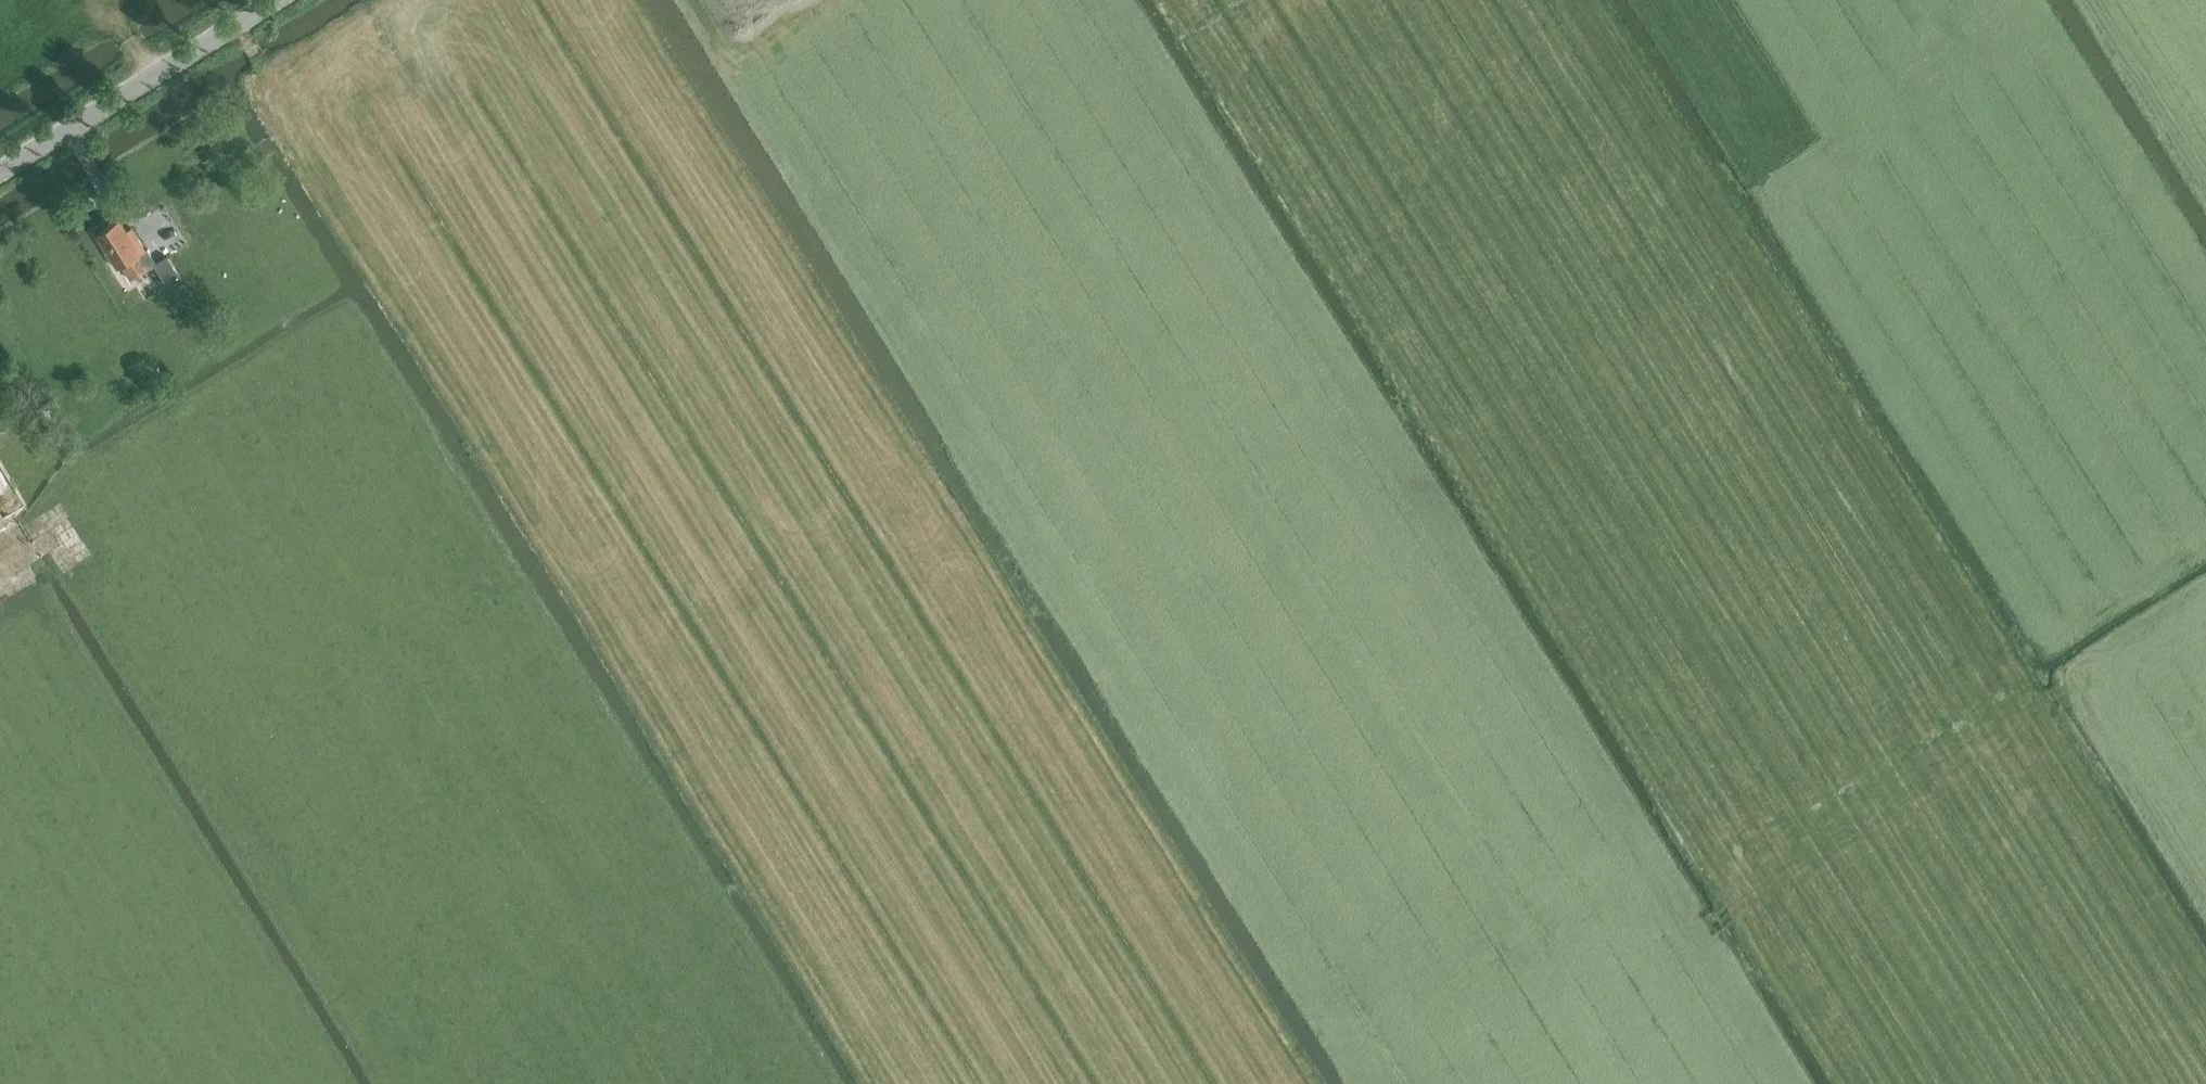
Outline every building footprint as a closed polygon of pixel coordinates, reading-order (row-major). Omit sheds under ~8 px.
[(149,268),(140,253),(147,250),(132,227),(127,230),(120,218),(96,233),(118,268),(122,265),(131,279),(149,268)] [(182,278),(168,255),(155,263),(169,286),(182,278)]
